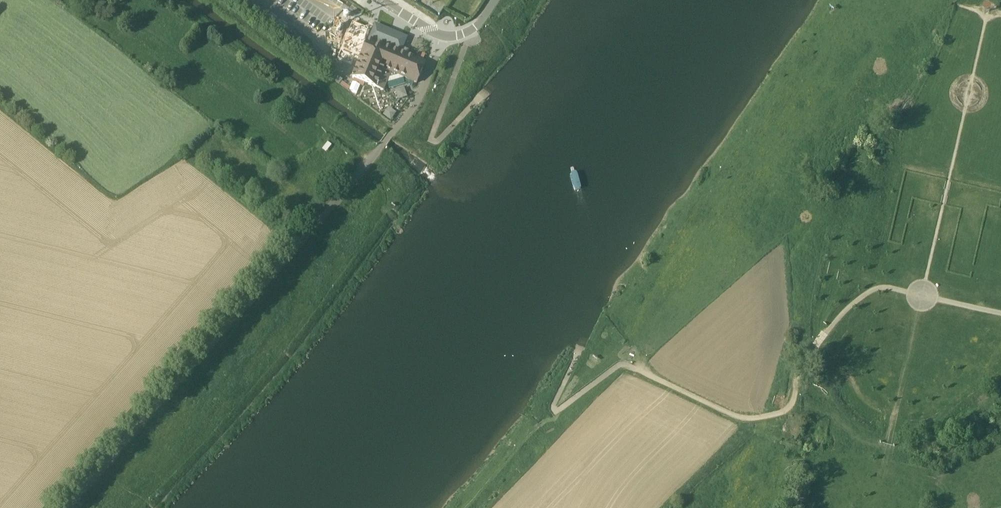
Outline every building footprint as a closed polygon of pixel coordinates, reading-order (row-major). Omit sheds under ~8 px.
[(436,0),(422,0),(418,5),(429,12),(436,0)] [(404,82),(415,86),(424,66),(415,63),(416,60),(407,56),(408,54),(401,52),(406,41),(374,27),(362,57),(345,50),(340,64),(355,70),(350,81),(383,94),(387,87),(404,82)]
